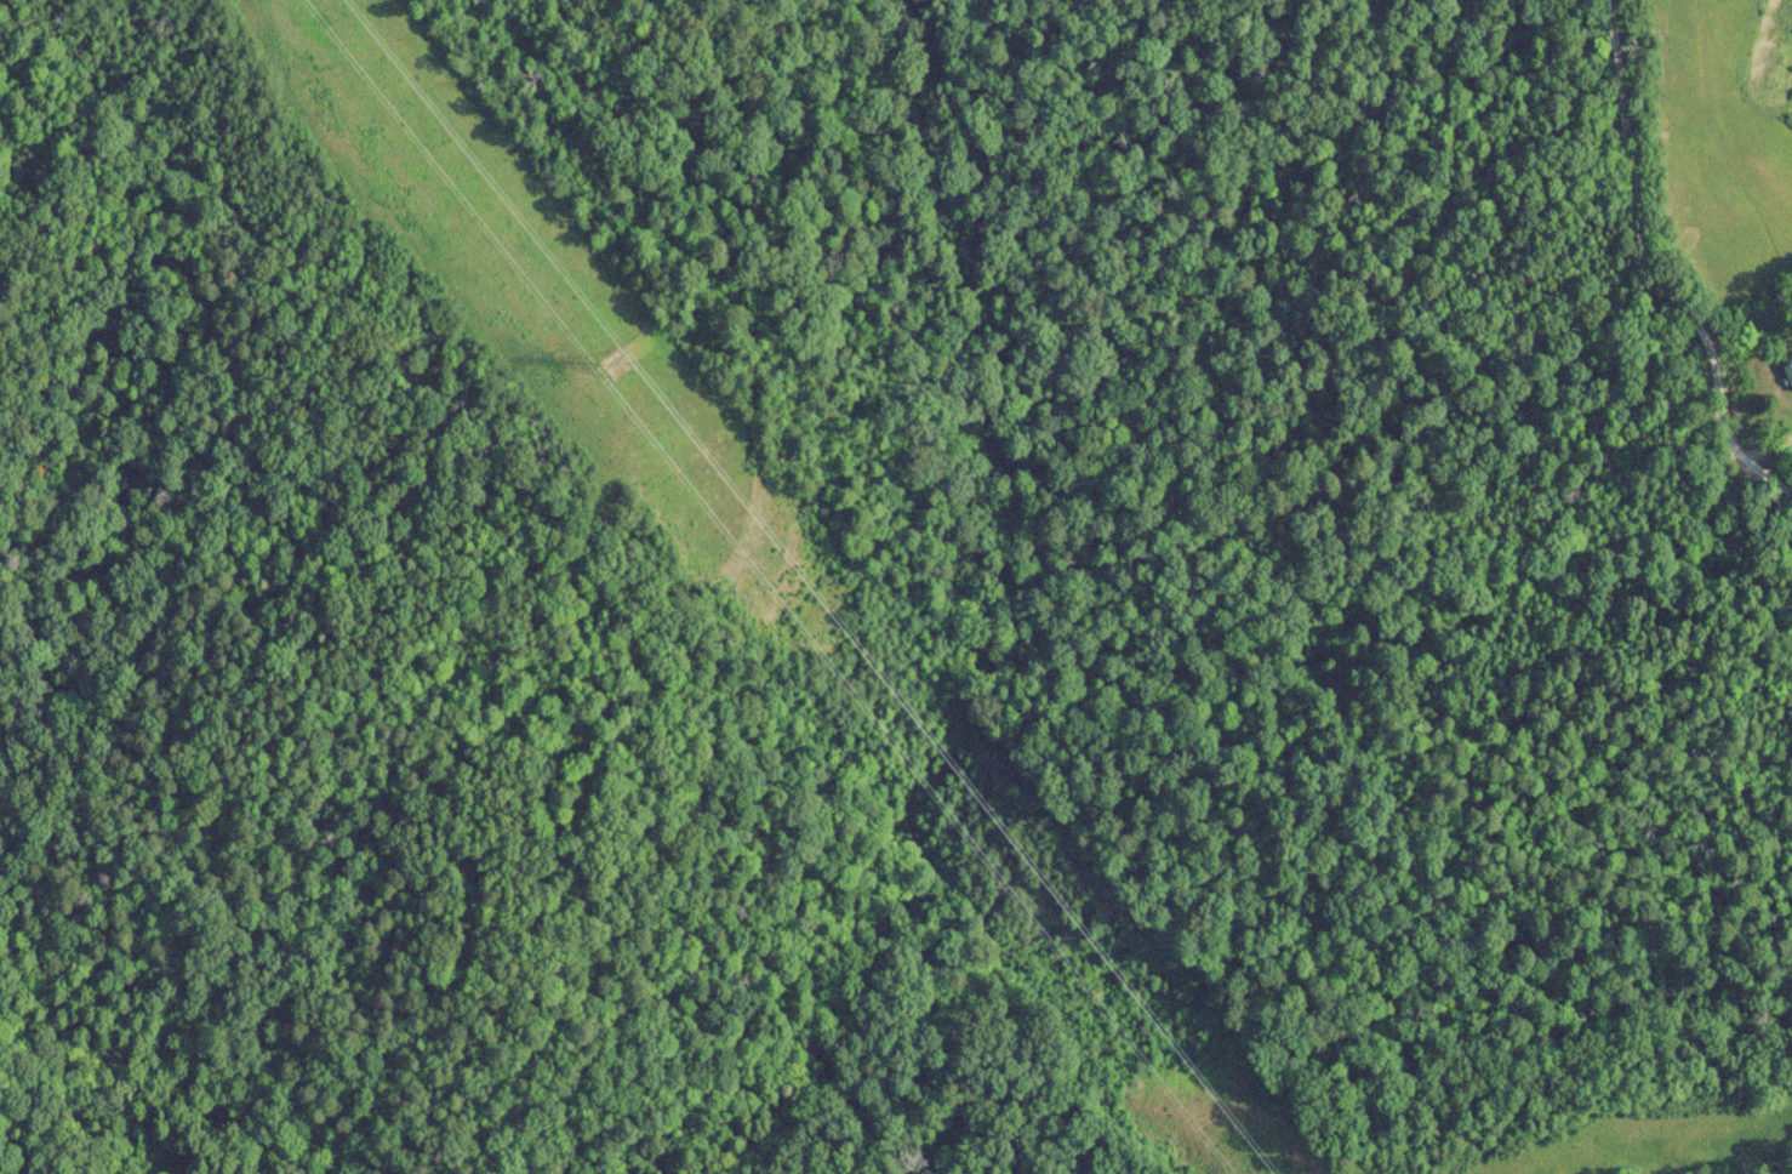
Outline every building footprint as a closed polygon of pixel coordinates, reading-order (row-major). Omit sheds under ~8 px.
[(1782,368),(1791,386),(1791,362),(1782,368)]
